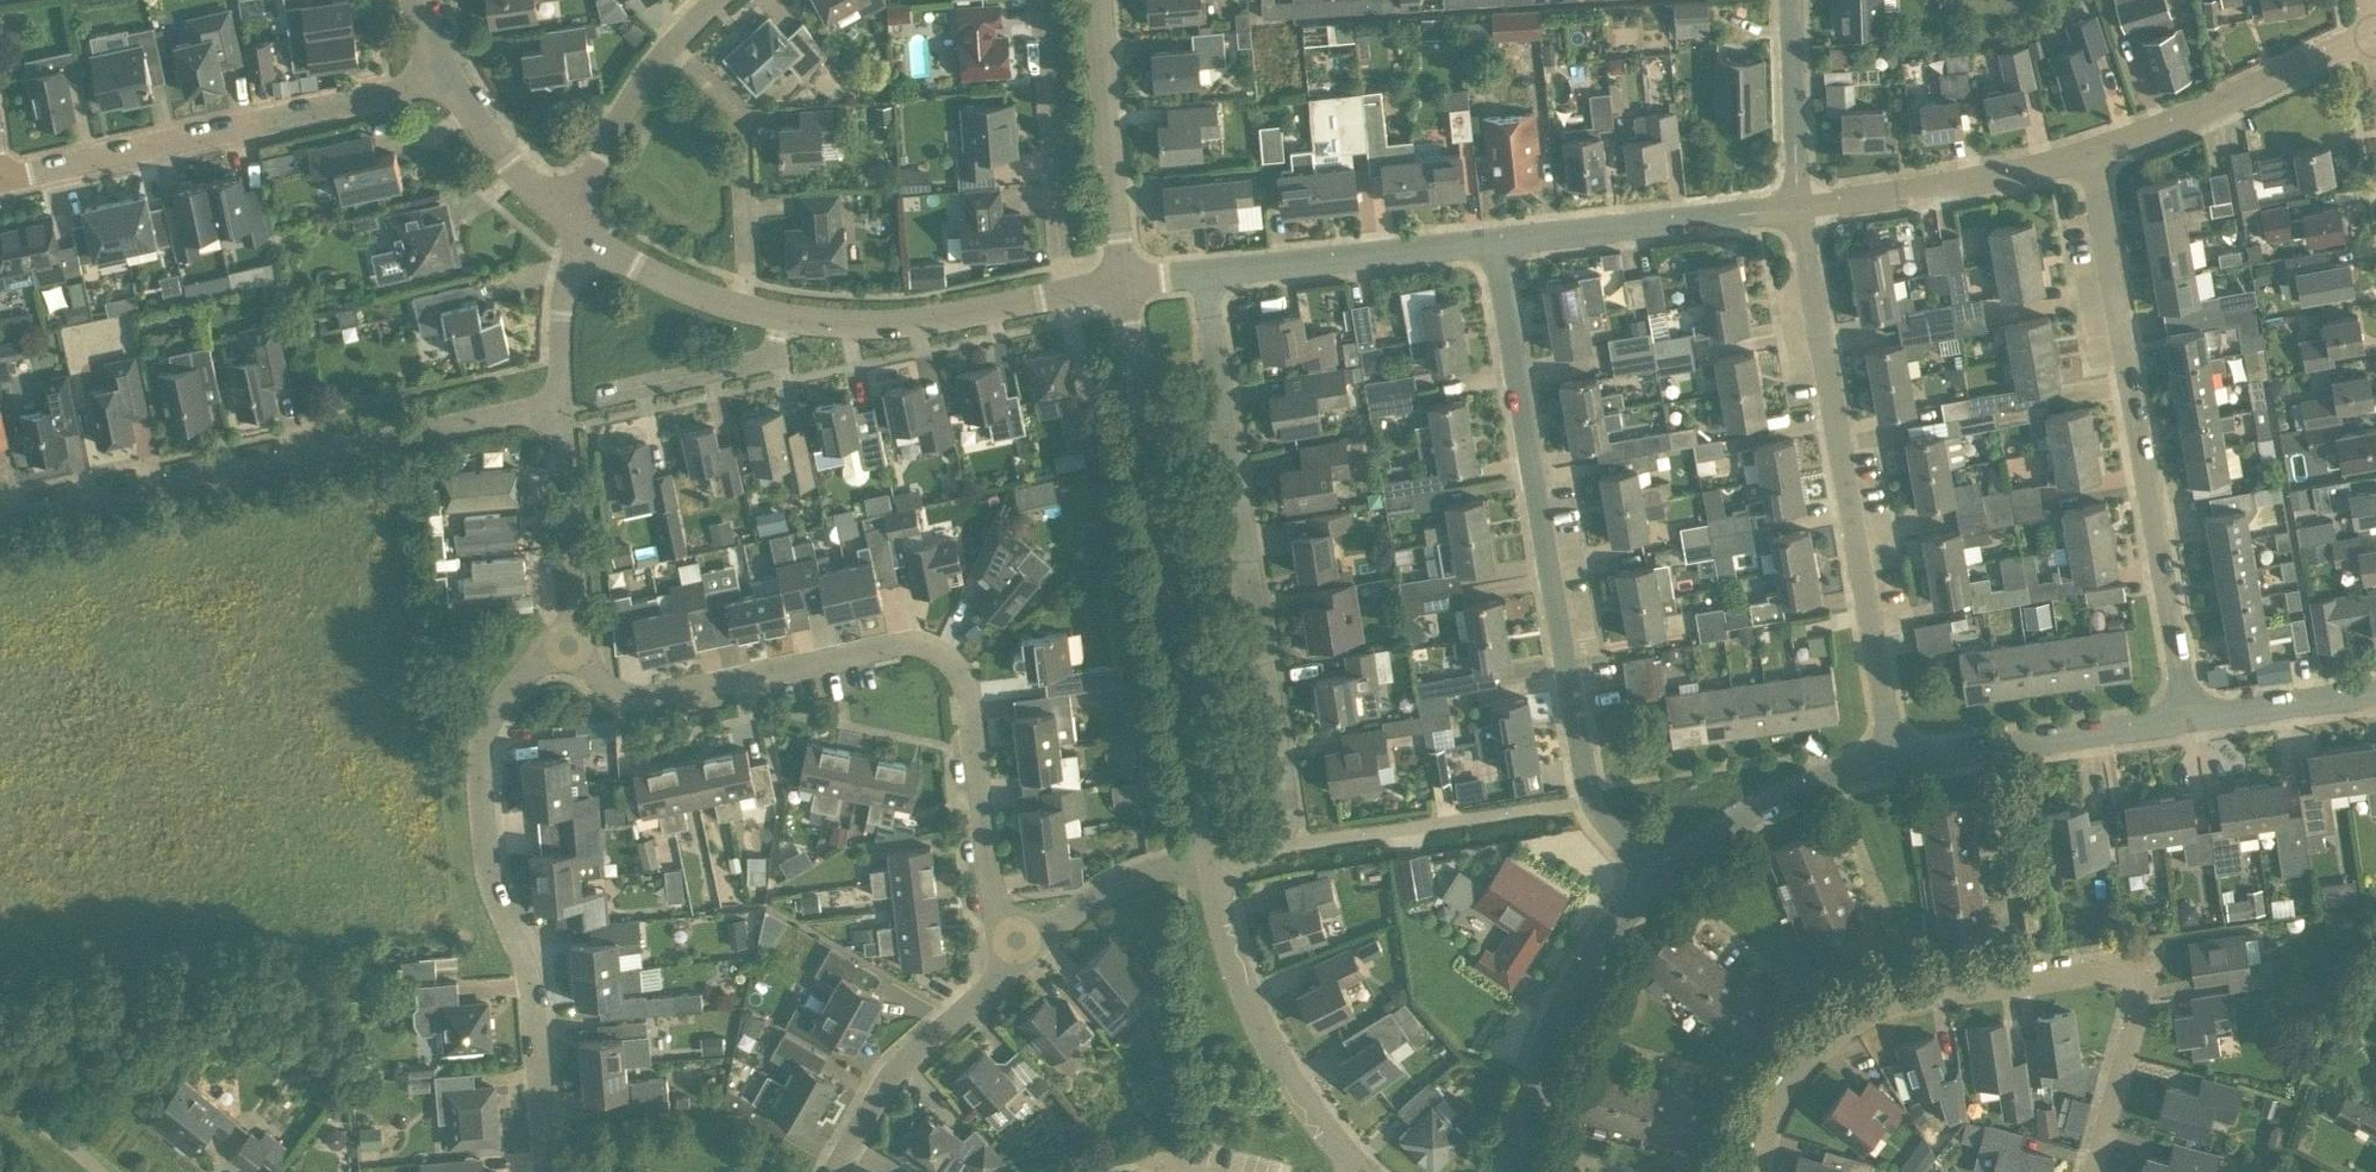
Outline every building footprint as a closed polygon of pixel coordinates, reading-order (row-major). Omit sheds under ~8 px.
[(289,37),(354,28),(350,0),(325,0),(318,1),(317,0),(284,0),(285,6),(289,37)] [(492,20),(537,13),(535,0),(489,0),(492,20)] [(826,15),(828,14),(855,0),(818,0),(826,15)] [(865,14),(886,3),(886,0),(857,0),(865,14)] [(1201,18),(1199,0),(1149,0),(1150,22),(1201,18)] [(1292,15),(1291,5),(1291,0),(1275,1),(1275,0),(1261,0),(1262,17),(1292,15)] [(1291,0),(1291,5),(1292,15),(1323,13),(1322,0),(1291,0)] [(1353,11),(1352,0),(1322,0),(1323,13),(1353,11)] [(1353,11),(1395,8),(1394,0),(1352,0),(1353,11)] [(1401,8),(1421,7),(1421,0),(1400,0),(1401,8)] [(1674,9),(1667,9),(1669,35),(1675,35),(1674,17),(1708,15),(1708,0),(1673,0),(1674,9)] [(1838,10),(1834,10),(1835,26),(1839,26),(1839,31),(1883,30),(1882,0),(1838,0),(1838,10)] [(2190,73),(2183,50),(2189,48),(2180,24),(2173,26),(2165,0),(2123,0),(2115,3),(2123,30),(2138,25),(2142,38),(2157,84),(2190,73)] [(2215,0),(2202,0),(2205,24),(2218,23),(2215,0)] [(2302,0),(2249,0),(2252,16),(2264,14),(2303,7),(2302,0)] [(887,4),(889,21),(911,20),(910,3),(887,4)] [(951,46),(952,70),(962,69),(963,74),(1010,70),(1007,36),(995,37),(994,23),(1002,22),(1000,3),(957,7),(959,26),(962,26),(963,40),(960,40),(960,45),(951,46)] [(1491,10),(1493,38),(1541,35),(1540,7),(1491,10)] [(187,91),(196,89),(197,92),(216,88),(215,85),(224,83),(220,66),(241,61),(228,9),(208,13),(209,16),(195,19),(194,39),(176,43),(187,91)] [(1236,28),(1250,27),(1248,10),(1235,11),(1236,28)] [(2068,103),(2103,91),(2090,54),(2107,48),(2096,12),(2064,23),(2072,47),(2051,54),(2068,103)] [(637,16),(626,26),(639,40),(650,30),(637,16)] [(725,56),(756,90),(788,61),(802,76),(826,55),(803,21),(786,36),(768,16),(725,56)] [(1421,18),(1422,36),(1441,35),(1440,17),(1421,18)] [(1460,22),(1462,46),(1488,44),(1486,20),(1460,22)] [(1353,21),(1335,22),(1328,22),(1329,40),(1336,40),(1355,39),(1353,21)] [(542,45),(522,48),(526,73),(531,77),(532,81),(588,73),(585,57),(590,56),(585,22),(540,29),(542,45)] [(1371,23),(1356,24),(1357,38),(1372,37),(1371,23)] [(152,94),(150,82),(165,79),(153,26),(126,32),(129,46),(92,54),(104,105),(123,101),(124,105),(141,102),(140,97),(152,94)] [(1252,44),(1250,27),(1236,28),(1238,45),(1252,44)] [(358,59),(354,28),(289,37),(294,68),(358,59)] [(1192,32),(1193,49),(1153,52),(1155,84),(1200,81),(1199,66),(1226,64),(1222,30),(1192,32)] [(271,39),(245,42),(250,78),(276,74),(271,39)] [(1543,64),(1555,63),(1553,42),(1542,42),(1543,64)] [(1992,124),(2029,115),(2023,87),(2036,85),(2027,44),(1997,51),(2005,88),(1985,92),(1992,124)] [(1830,47),(1831,65),(1846,64),(1846,46),(1830,47)] [(59,52),(62,67),(28,74),(39,124),(74,116),(67,81),(82,78),(76,48),(59,52)] [(1608,57),(1610,72),(1624,71),(1623,55),(1608,57)] [(1763,122),(1761,58),(1724,59),(1714,59),(1715,123),(1763,122)] [(1924,136),(1962,130),(1957,99),(1971,97),(1967,68),(1938,72),(1942,99),(1919,102),(1924,136)] [(275,94),(290,92),(288,78),(273,80),(275,94)] [(1883,141),(1882,107),(1856,108),(1855,81),(1827,83),(1828,111),(1842,110),(1844,143),(1883,141)] [(1472,137),(1468,106),(1466,87),(1447,89),(1449,108),(1453,139),(1472,137)] [(1365,117),(1364,118),(1367,148),(1369,173),(1383,172),(1386,200),(1433,195),(1431,178),(1417,179),(1414,158),(1413,143),(1387,146),(1384,115),(1381,88),(1362,90),(1361,91),(1365,117)] [(1364,118),(1365,117),(1361,91),(1309,97),(1313,146),(1314,145),(1321,208),(1357,204),(1353,164),(1351,150),(1367,148),(1364,118)] [(1615,127),(1611,91),(1589,94),(1592,124),(1563,128),(1565,137),(1568,180),(1603,177),(1599,134),(1599,129),(1615,127)] [(1162,158),(1203,154),(1201,135),(1219,133),(1216,102),(1167,106),(1169,121),(1158,122),(1162,158)] [(959,173),(993,171),(992,155),(1016,153),(1013,103),(962,106),(966,155),(958,156),(959,173)] [(876,105),(877,122),(892,121),(891,104),(876,105)] [(832,108),(801,109),(802,124),(781,125),(784,167),(808,165),(808,154),(822,153),(821,137),(833,136),(832,108)] [(1628,173),(1665,169),(1662,146),(1679,144),(1676,109),(1634,114),(1636,133),(1628,134),(1628,139),(1624,139),(1628,173)] [(1490,156),(1494,187),(1537,182),(1534,151),(1539,151),(1534,112),(1482,118),(1486,156),(1490,156)] [(1262,160),(1284,158),(1281,123),(1259,126),(1262,160)] [(312,171),(336,166),(342,197),(402,185),(395,152),(377,155),(372,132),(307,147),(312,171)] [(294,138),(260,146),(269,180),(281,176),(279,167),(295,163),(293,158),(301,156),(299,148),(296,148),(294,138)] [(1278,172),(1282,211),(1321,208),(1314,145),(1313,146),(1290,148),(1292,165),(1282,166),(1282,171),(1278,172)] [(2327,145),(2293,151),(2293,152),(2258,158),(2263,184),(2281,181),(2282,187),(2299,184),(2333,178),(2327,145)] [(2234,175),(2235,175),(2239,196),(2240,207),(2258,203),(2252,172),(2248,147),(2230,151),(2234,175)] [(1463,192),(1459,153),(1414,158),(1417,179),(1431,178),(1433,195),(1463,192)] [(901,168),(903,190),(918,189),(917,167),(901,168)] [(2209,173),(2213,200),(2230,197),(2226,170),(2209,173)] [(241,173),(208,180),(219,229),(242,224),(246,240),(271,235),(263,183),(244,187),(241,173)] [(875,175),(866,175),(866,186),(875,185),(875,175)] [(1168,224),(1237,216),(1236,204),(1254,202),(1251,175),(1233,177),(1233,178),(1164,185),(1168,224)] [(2177,176),(2138,182),(2144,213),(2182,207),(2202,204),(2200,190),(2180,194),(2177,176)] [(195,234),(219,229),(208,180),(175,187),(178,201),(165,204),(176,256),(199,251),(195,234)] [(967,216),(962,216),(965,257),(1024,253),(1021,211),(1002,213),(1000,187),(965,189),(967,216)] [(838,193),(803,195),(805,227),(787,228),(790,270),(845,266),(842,224),(840,225),(838,193)] [(145,194),(115,201),(127,258),(126,247),(154,241),(155,245),(173,242),(165,204),(148,208),(145,194)] [(2233,211),(2230,197),(2213,200),(2209,202),(2211,214),(2233,211)] [(97,264),(127,258),(115,201),(85,207),(88,221),(71,225),(75,243),(80,262),(96,258),(97,264)] [(440,202),(386,215),(393,248),(379,252),(380,256),(375,257),(379,274),(383,273),(384,278),(460,261),(454,235),(448,236),(440,202)] [(2338,205),(2302,211),(2302,214),(2289,217),(2286,203),(2259,207),(2258,203),(2240,207),(2243,222),(2261,219),(2265,240),(2292,235),(2306,232),(2307,240),(2343,233),(2338,205)] [(2182,207),(2144,213),(2149,243),(2187,237),(2182,207)] [(353,216),(355,228),(379,224),(377,211),(353,216)] [(65,277),(64,275),(82,271),(80,262),(75,243),(58,247),(51,215),(22,221),(32,265),(34,278),(35,280),(36,284),(65,277)] [(2032,220),(1989,228),(1995,262),(2038,255),(2032,220)] [(32,265),(22,221),(0,226),(0,289),(6,288),(6,287),(35,280),(34,278),(32,265)] [(1941,234),(1942,239),(1946,266),(1963,263),(1958,231),(1941,234)] [(2187,237),(2149,243),(2154,274),(2193,267),(2187,237)] [(1942,239),(1925,242),(1929,269),(1946,266),(1942,239)] [(2249,262),(2263,259),(2259,242),(2246,244),(2249,262)] [(1849,251),(1855,286),(1892,280),(1889,262),(1905,258),(1903,243),(1886,246),(1886,245),(1849,251)] [(2241,260),(2239,248),(2217,252),(2219,264),(2241,260)] [(2352,288),(2347,260),(2330,263),(2327,248),(2283,256),(2287,278),(2312,274),(2316,294),(2352,288)] [(2044,288),(2038,255),(1995,262),(2001,296),(2044,288)] [(1744,295),(1738,260),(1700,267),(1683,270),(1685,284),(1702,280),(1706,301),(1744,295)] [(276,278),(274,261),(260,264),(263,281),(276,278)] [(2255,266),(2258,284),(2280,279),(2277,262),(2255,266)] [(942,281),(941,264),(908,266),(909,283),(942,281)] [(2199,299),(2193,267),(2154,274),(2160,306),(2199,299)] [(1659,272),(1641,275),(1646,302),(1648,310),(1665,307),(1659,272)] [(1543,285),(1549,318),(1601,310),(1598,297),(1604,296),(1600,273),(1578,277),(1579,279),(1562,282),(1561,279),(1559,276),(1546,278),(1545,282),(1546,285),(1543,285)] [(1628,305),(1646,302),(1641,275),(1623,278),(1628,305)] [(196,278),(182,281),(185,297),(200,294),(196,278)] [(1855,286),(1861,318),(1896,312),(1899,328),(1956,318),(1953,301),(1914,308),(1911,293),(1895,296),(1892,280),(1855,286)] [(278,281),(264,283),(269,312),(282,310),(278,281)] [(85,305),(81,283),(68,285),(73,307),(85,305)] [(488,348),(489,354),(509,349),(496,295),(463,302),(459,284),(413,294),(422,333),(452,326),(459,354),(488,348)] [(2220,309),(2253,303),(2256,302),(2253,287),(2217,293),(2220,309)] [(284,310),(294,309),(293,289),(282,290),(284,310)] [(129,309),(138,307),(135,294),(126,296),(129,309)] [(1711,333),(1749,327),(1744,295),(1706,301),(1709,320),(1692,323),(1694,336),(1711,333)] [(1953,301),(1956,318),(1984,313),(1981,296),(1953,301)] [(1422,304),(1427,336),(1428,337),(1464,331),(1458,297),(1422,304)] [(1356,338),(1358,348),(1375,345),(1368,302),(1351,305),(1353,316),(1354,326),(1356,338)] [(2253,303),(2220,309),(2223,325),(2237,323),(2239,335),(2242,349),(2264,345),(2261,331),(2258,331),(2253,303)] [(1603,325),(1601,310),(1549,318),(1555,353),(1592,346),(1588,327),(1603,325)] [(1307,365),(1309,371),(1336,367),(1335,360),(1338,360),(1333,328),(1304,332),(1301,312),(1260,319),(1266,355),(1301,350),(1303,365),(1307,365)] [(293,337),(311,333),(306,313),(289,317),(293,337)] [(1987,329),(1984,313),(1956,318),(1958,334),(1987,329)] [(2357,315),(2324,321),(2325,323),(2319,323),(2321,335),(2299,339),(2304,368),(2334,363),(2334,360),(2365,355),(2357,315)] [(1354,326),(1353,316),(1345,318),(1346,327),(1354,326)] [(1995,341),(2009,338),(2013,358),(2055,350),(2049,317),(2007,324),(2007,323),(1992,326),(1995,341)] [(1643,318),(1630,321),(1632,333),(1645,330),(1643,318)] [(1901,342),(1866,348),(1872,383),(1909,376),(1906,358),(1924,355),(1922,340),(1958,334),(1956,318),(1899,328),(1901,342)] [(2,339),(18,335),(15,321),(0,324),(0,331),(2,339)] [(240,414),(276,406),(272,387),(288,384),(275,322),(241,329),(247,358),(228,362),(240,414)] [(2170,362),(2209,355),(2207,341),(2219,339),(2217,325),(2204,327),(2165,333),(2170,362)] [(1464,331),(1428,337),(1427,336),(1409,339),(1412,355),(1430,351),(1433,369),(1470,363),(1464,331)] [(1650,331),(1608,338),(1611,355),(1654,348),(1651,338),(1650,331)] [(1689,331),(1651,338),(1654,348),(1655,356),(1692,349),(1689,331)] [(9,359),(28,355),(25,337),(0,342),(0,360),(9,359)] [(1358,348),(1356,338),(1342,340),(1346,366),(1360,363),(1358,348)] [(173,370),(157,372),(164,406),(169,429),(184,426),(190,427),(195,423),(210,420),(202,382),(215,379),(216,384),(217,384),(209,344),(188,349),(173,370)] [(2242,350),(2247,379),(2262,377),(2270,376),(2265,346),(2242,350)] [(1360,351),(1363,371),(1384,367),(1380,347),(1360,351)] [(1654,348),(1611,355),(1614,373),(1657,366),(1655,356),(1654,348)] [(1692,349),(1655,356),(1657,366),(1658,373),(1695,366),(1692,349)] [(1025,359),(1034,401),(1060,395),(1068,438),(1098,432),(1092,402),(1079,405),(1075,392),(1067,350),(1025,359)] [(1753,350),(1715,357),(1716,359),(1699,362),(1701,374),(1718,371),(1721,392),(1759,385),(1753,350)] [(2061,383),(2055,350),(2013,358),(2018,391),(2061,383)] [(2209,355),(2170,362),(2175,391),(2214,384),(2212,370),(2224,368),(2222,354),(2209,356),(2209,355)] [(99,443),(134,436),(130,417),(146,413),(134,356),(106,362),(111,386),(88,390),(99,443)] [(1360,364),(1344,366),(1347,380),(1362,378),(1360,364)] [(957,374),(966,418),(987,413),(992,438),(1026,431),(1017,391),(1007,394),(1004,378),(999,379),(996,365),(957,374)] [(1336,367),(1309,371),(1284,375),(1285,391),(1272,394),(1278,436),(1322,429),(1319,408),(1350,402),(1344,366),(1336,367)] [(1364,381),(1368,415),(1420,406),(1414,372),(1364,381)] [(2294,428),(2336,421),(2342,420),(2340,408),(2373,402),(2368,372),(2332,379),(2335,392),(2299,398),(2300,400),(2290,402),(2294,428)] [(29,458),(67,450),(63,431),(77,428),(66,374),(38,380),(44,409),(20,414),(29,458)] [(1560,381),(1566,415),(1619,406),(1623,405),(1621,390),(1600,393),(1597,375),(1560,381)] [(1878,414),(1915,408),(1909,376),(1872,383),(1878,414)] [(2262,377),(2247,379),(2252,407),(2266,405),(2262,377)] [(921,381),(885,389),(893,428),(894,428),(897,440),(918,436),(921,448),(953,441),(945,405),(927,409),(921,381)] [(2214,384),(2175,391),(2180,420),(2219,413),(2217,399),(2225,397),(2222,384),(2214,385),(2214,384)] [(1727,424),(1765,417),(1759,385),(1721,392),(1725,410),(1708,413),(1710,425),(1727,422),(1727,424)] [(1997,390),(1969,395),(1972,412),(1995,408),(2000,407),(1997,390)] [(1972,412),(1969,395),(1941,401),(1944,417),(1972,412)] [(850,396),(815,404),(824,446),(842,442),(846,459),(843,464),(843,471),(846,477),(852,481),(858,482),(865,478),(868,472),(869,465),(886,462),(879,427),(858,432),(850,396)] [(1465,398),(1428,404),(1431,422),(1415,424),(1417,441),(1471,432),(1465,398)] [(2039,400),(2000,407),(1995,408),(1998,425),(2042,416),(2039,400)] [(2266,405),(2252,407),(2257,437),(2271,434),(2266,405)] [(1571,448),(1608,441),(1606,424),(1622,421),(1619,406),(1566,415),(1568,431),(1562,432),(1565,447),(1571,446),(1571,448)] [(2088,407),(2046,415),(2052,448),(2094,440),(2088,407)] [(1972,412),(1944,417),(1947,434),(1998,425),(1995,408),(1972,412)] [(745,418),(756,469),(781,463),(787,489),(816,482),(804,425),(785,429),(781,410),(745,418)] [(2219,413),(2180,420),(2185,449),(2224,442),(2222,428),(2235,426),(2232,412),(2219,414),(2219,413)] [(2336,421),(2294,428),(2279,431),(2283,451),(2308,446),(2309,452),(2338,446),(2342,466),(2375,460),(2375,427),(2339,434),(2336,421)] [(1667,429),(1670,446),(1694,442),(1698,441),(1694,424),(1668,428),(1667,429)] [(713,425),(684,431),(692,470),(708,466),(712,487),(724,485),(725,492),(744,488),(734,440),(717,444),(713,425)] [(1665,446),(1670,446),(1667,429),(1623,437),(1626,454),(1665,446)] [(1440,470),(1477,464),(1471,432),(1417,441),(1419,455),(1436,452),(1440,470)] [(1942,433),(1905,439),(1911,473),(1948,466),(1965,463),(1959,434),(1943,436),(1942,433)] [(2275,454),(2271,434),(2257,437),(2257,438),(2244,440),(2246,455),(2261,453),(2262,456),(2275,454)] [(1288,505),(1335,497),(1331,477),(1350,473),(1344,436),(1299,444),(1302,464),(1281,468),(1288,505)] [(1721,437),(1698,441),(1694,442),(1697,459),(1699,470),(1710,468),(1709,457),(1724,454),(1721,437)] [(1757,457),(1761,478),(1799,472),(1793,438),(1755,444),(1737,448),(1739,461),(1757,457)] [(610,447),(621,496),(653,489),(657,508),(656,509),(666,556),(688,552),(671,470),(653,474),(646,439),(610,447)] [(2094,440),(2052,448),(2055,464),(2045,466),(2048,482),(2058,480),(2058,482),(2101,474),(2094,440)] [(2236,442),(2224,444),(2224,442),(2185,449),(2190,481),(2242,471),(2236,442)] [(1070,457),(1073,469),(1087,466),(1084,454),(1070,457)] [(1035,464),(1037,476),(1057,472),(1054,460),(1035,464)] [(1600,473),(1606,507),(1663,497),(1660,481),(1640,484),(1637,466),(1600,473)] [(1911,473),(1917,506),(1953,499),(1956,514),(2012,504),(2010,487),(1982,492),(1979,478),(1951,483),(1948,466),(1911,473)] [(442,473),(446,509),(522,503),(519,467),(442,473)] [(1384,499),(1444,489),(1440,470),(1381,482),(1384,499)] [(1804,504),(1799,472),(1761,478),(1764,497),(1745,501),(1746,505),(1733,508),(1734,511),(1708,516),(1709,521),(1707,522),(1709,533),(1758,525),(1756,514),(1766,511),(1766,510),(1804,504)] [(1018,481),(1022,508),(1060,502),(1057,476),(1018,481)] [(2351,493),(2348,478),(2311,485),(2316,511),(2352,504),(2355,521),(2375,517),(2375,488),(2351,493)] [(2010,487),(2012,504),(2041,498),(2038,482),(2010,487)] [(2278,484),(2231,492),(2234,508),(2244,506),(2244,507),(2269,502),(2274,531),(2287,529),(2282,499),(2281,499),(2278,484)] [(441,511),(439,485),(425,487),(427,512),(441,511)] [(890,487),(867,493),(871,509),(894,503),(890,487)] [(1387,514),(1446,504),(1444,489),(1384,499),(1387,514)] [(1611,540),(1648,534),(1645,517),(1665,514),(1663,497),(1606,507),(1611,540)] [(1489,532),(1483,498),(1446,504),(1449,521),(1424,526),(1427,542),(1438,540),(1439,540),(1489,532)] [(2044,515),(2041,498),(2012,504),(2015,520),(2044,515)] [(2063,510),(2069,542),(2112,535),(2106,502),(2063,510)] [(1959,529),(1922,535),(1928,568),(1966,562),(1962,545),(1990,539),(1988,526),(2015,520),(2012,504),(1956,514),(1959,529)] [(759,508),(761,530),(790,527),(787,505),(759,508)] [(889,535),(920,529),(915,506),(884,512),(889,535)] [(2234,508),(2206,513),(2211,542),(2249,536),(2244,507),(2244,506),(2234,508)] [(466,532),(456,533),(457,549),(518,545),(515,511),(465,515),(466,532)] [(1328,512),(1286,519),(1289,544),(1294,544),(1299,572),(1337,566),(1331,530),(1328,512)] [(883,513),(863,517),(869,542),(889,537),(883,513)] [(734,538),(729,517),(709,522),(713,542),(734,538)] [(986,582),(973,597),(1002,622),(1038,580),(1018,563),(1031,546),(996,517),(979,554),(997,570),(986,582)] [(2362,549),(2359,534),(2335,538),(2332,518),(2295,525),(2298,544),(2330,539),(2335,565),(2361,561),(2364,578),(2375,575),(2375,546),(2362,549)] [(1713,555),(1712,551),(1709,533),(1707,522),(1680,526),(1686,560),(1713,555)] [(1814,562),(1808,528),(1771,535),(1769,523),(1758,525),(1709,533),(1712,551),(1732,547),(1732,551),(1754,547),(1754,552),(1773,549),(1776,568),(1814,562)] [(445,554),(443,529),(429,530),(431,556),(445,554)] [(2287,529),(2274,531),(2277,550),(2291,547),(2287,529)] [(789,530),(769,535),(773,552),(793,548),(792,542),(789,530)] [(1458,570),(1494,564),(1489,532),(1439,540),(1445,573),(1399,580),(1404,614),(1459,604),(1453,572),(1458,571),(1458,570)] [(2112,535),(2069,542),(2072,559),(2057,562),(2059,577),(2026,582),(2030,599),(2081,590),(2079,575),(2118,568),(2112,535)] [(2216,571),(2254,564),(2249,536),(2211,542),(2216,571)] [(812,537),(792,542),(793,548),(795,558),(796,559),(803,595),(805,602),(825,597),(828,614),(834,613),(835,618),(836,619),(850,616),(851,614),(850,609),(854,609),(845,563),(831,566),(828,552),(816,554),(812,537)] [(937,542),(937,541),(907,548),(916,592),(946,585),(942,567),(960,563),(954,538),(937,542)] [(2305,545),(2308,561),(2327,558),(2324,541),(2305,545)] [(634,561),(630,542),(611,546),(615,565),(634,561)] [(857,545),(860,560),(845,563),(854,609),(860,607),(861,612),(863,613),(877,610),(878,608),(877,604),(882,602),(869,543),(857,545)] [(471,555),(457,555),(458,574),(472,573),(471,555)] [(473,577),(464,578),(465,593),(525,589),(522,556),(472,559),(473,577)] [(2292,557),(2279,560),(2282,578),(2296,576),(2292,557)] [(781,586),(754,592),(763,633),(791,627),(785,602),(788,602),(788,598),(803,595),(796,559),(776,563),(779,578),(781,586)] [(1749,604),(1722,608),(1726,626),(1765,619),(1762,605),(1783,601),(1820,595),(1814,562),(1776,568),(1780,588),(1766,591),(1767,597),(1748,600),(1749,604)] [(1928,568),(1933,602),(1971,595),(1974,609),(2030,599),(2026,582),(1990,588),(1988,575),(1968,579),(1966,562),(1928,568)] [(2221,600),(2259,593),(2257,579),(2264,577),(2261,563),(2254,564),(2216,571),(2221,600)] [(1671,580),(1656,583),(1653,564),(1617,570),(1623,604),(1659,598),(1659,597),(1674,594),(1671,580)] [(449,598),(447,573),(433,574),(435,600),(449,598)] [(672,590),(657,593),(658,594),(660,608),(669,653),(697,647),(690,615),(709,611),(709,608),(705,589),(703,577),(683,581),(684,587),(672,590)] [(1319,601),(1304,603),(1308,630),(1303,631),(1307,651),(1327,648),(1326,643),(1348,639),(1343,608),(1359,605),(1355,580),(1317,586),(1319,601)] [(738,582),(705,589),(709,608),(728,604),(736,639),(763,633),(754,592),(741,595),(738,582)] [(2087,605),(2102,603),(2100,586),(2084,589),(2087,605)] [(2298,587),(2284,589),(2287,608),(2301,606),(2298,587)] [(2347,595),(2346,592),(2333,595),(2308,599),(2317,650),(2344,646),(2339,623),(2372,617),(2375,639),(2375,590),(2347,595)] [(612,596),(610,596),(613,627),(635,623),(643,659),(669,653),(660,608),(658,594),(632,599),(630,592),(612,596)] [(2226,629),(2264,622),(2259,593),(2221,600),(2226,629)] [(1659,597),(1659,598),(1623,604),(1628,636),(1665,630),(1662,613),(1677,610),(1674,594),(1659,597)] [(1500,597),(1463,604),(1468,637),(1468,638),(1506,632),(1500,597)] [(2025,601),(2029,625),(2055,621),(2052,597),(2025,601)] [(1726,626),(1722,608),(1722,607),(1696,611),(1701,639),(1727,635),(1726,626)] [(1965,616),(1951,618),(1952,627),(1967,624),(1965,616)] [(2270,652),(2267,637),(2292,633),(2294,649),(2309,647),(2303,616),(2289,618),(2289,620),(2265,624),(2264,622),(2226,629),(2231,659),(2270,652)] [(1947,618),(1914,624),(1916,638),(1950,632),(1947,618)] [(1805,630),(1803,619),(1790,620),(1792,632),(1805,630)] [(1738,628),(1740,642),(1754,640),(1752,626),(1738,628)] [(2125,626),(2092,631),(2099,680),(2133,675),(2125,626)] [(1830,630),(1812,634),(1815,651),(1833,648),(1830,630)] [(1044,674),(1047,693),(1069,690),(1083,688),(1124,683),(1122,662),(1081,668),(1072,669),(1067,631),(1022,637),(1023,651),(1019,651),(1016,652),(1014,654),(1013,657),(1014,660),(1016,663),(1020,663),(1025,662),(1027,676),(1044,674)] [(2099,680),(2092,631),(2058,636),(2066,685),(2099,680)] [(1455,655),(1471,652),(1474,670),(1469,671),(1472,688),(1496,684),(1494,667),(1511,664),(1506,632),(1468,638),(1468,637),(1452,641),(1455,655)] [(1919,652),(1952,646),(1950,632),(1916,638),(1919,652)] [(2066,685),(2058,636),(2025,641),(2032,690),(2066,685)] [(1991,646),(1999,695),(2032,690),(2025,641),(1991,646)] [(1347,674),(1316,679),(1319,698),(1316,699),(1314,702),(1315,712),(1318,714),(1322,714),(1322,716),(1358,711),(1358,714),(1374,712),(1370,685),(1380,683),(1380,680),(1394,679),(1388,646),(1344,653),(1347,674)] [(1958,651),(1965,700),(1999,695),(1991,646),(1958,651)] [(1673,649),(1661,651),(1662,659),(1674,658),(1673,649)] [(1622,658),(1624,672),(1655,668),(1653,653),(1622,658)] [(2256,662),(2259,681),(2291,675),(2288,657),(2256,662)] [(1626,686),(1657,681),(1655,668),(1624,672),(1626,686)] [(1838,719),(1831,669),(1798,674),(1805,724),(1838,719)] [(1805,724),(1798,674),(1764,679),(1771,729),(1805,724)] [(1417,681),(1419,697),(1446,693),(1443,676),(1417,681)] [(1771,729),(1764,679),(1731,684),(1738,734),(1771,729)] [(1705,738),(1698,689),(1699,689),(1697,680),(1686,683),(1687,691),(1665,694),(1667,712),(1672,743),(1705,738)] [(1659,696),(1657,681),(1626,686),(1628,700),(1659,696)] [(1099,687),(1100,701),(1124,698),(1123,684),(1099,687)] [(1731,684),(1699,689),(1698,689),(1705,738),(1738,734),(1731,684)] [(1014,714),(1017,744),(1058,740),(1074,738),(1069,690),(1047,693),(1041,694),(1042,710),(1014,714)] [(1419,697),(1422,715),(1425,732),(1451,727),(1446,693),(1419,697)] [(1527,696),(1491,703),(1494,721),(1474,724),(1477,740),(1533,730),(1527,696)] [(1392,720),(1395,736),(1425,732),(1422,715),(1392,720)] [(1343,749),(1327,751),(1333,789),(1339,788),(1339,791),(1343,793),(1355,791),(1358,788),(1358,785),(1379,782),(1377,766),(1390,764),(1385,735),(1383,725),(1340,732),(1343,749)] [(1503,769),(1539,763),(1533,730),(1477,740),(1479,755),(1500,752),(1503,769)] [(525,784),(572,780),(570,765),(585,764),(584,753),(591,752),(589,731),(539,735),(541,754),(523,756),(525,784)] [(1135,752),(1133,732),(1123,733),(1125,753),(1135,752)] [(1077,752),(1060,754),(1058,740),(1017,744),(1021,775),(1049,772),(1051,788),(1081,784),(1077,752)] [(2373,740),(2341,745),(2346,785),(2365,782),(2370,812),(2375,811),(2375,763),(2373,740)] [(827,788),(836,747),(807,741),(798,782),(815,785),(808,819),(820,821),(823,808),(827,788)] [(2341,745),(2308,749),(2314,789),(2298,791),(2302,815),(2308,852),(2325,850),(2322,831),(2334,829),(2328,788),(2346,785),(2341,745)] [(1450,779),(1445,746),(1428,749),(1433,782),(1450,779)] [(836,811),(840,791),(856,794),(864,753),(836,747),(827,788),(823,808),(836,811)] [(744,812),(739,792),(754,789),(757,801),(775,797),(767,759),(750,762),(747,748),(718,754),(731,815),(744,812)] [(864,753),(856,794),(871,797),(865,827),(876,830),(878,819),(879,820),(892,759),(864,753)] [(690,760),(699,800),(715,797),(719,817),(731,815),(718,754),(690,760)] [(921,765),(892,759),(879,820),(876,833),(895,837),(896,834),(892,822),(896,802),(912,806),(921,765)] [(688,824),(683,804),(699,800),(690,760),(662,766),(675,827),(688,824)] [(663,829),(675,827),(662,766),(633,772),(642,813),(659,809),(663,829)] [(1455,780),(1458,799),(1482,795),(1479,776),(1455,780)] [(2287,817),(2282,777),(2250,782),(2256,822),(2274,819),(2281,874),(2310,869),(2308,852),(2302,815),(2287,817)] [(572,780),(525,784),(528,811),(547,810),(549,829),(601,825),(598,791),(589,792),(588,779),(572,780)] [(1142,779),(1116,781),(1118,799),(1144,797),(1142,779)] [(2250,782),(2217,787),(2223,827),(2209,829),(2214,859),(2216,873),(2244,870),(2240,837),(2258,834),(2256,822),(2250,782)] [(1042,789),(1044,804),(1020,807),(1024,840),(1066,834),(1066,832),(1077,831),(1080,826),(1079,817),(1075,813),(1084,811),(1081,784),(1051,788),(1042,789)] [(2195,831),(2189,791),(2157,795),(2163,835),(2182,833),(2186,863),(2214,859),(2209,829),(2195,831)] [(2157,795),(2125,800),(2130,840),(2116,842),(2120,872),(2149,868),(2145,838),(2163,835),(2157,795)] [(1970,799),(1920,807),(1925,841),(1975,834),(1970,799)] [(2057,866),(2109,858),(2103,819),(2087,821),(2085,809),(2069,812),(2069,809),(2048,812),(2057,866)] [(534,879),(580,875),(579,859),(604,859),(601,825),(549,829),(551,849),(531,851),(534,879)] [(1821,827),(1774,847),(1787,879),(1834,860),(1821,827)] [(847,836),(834,833),(832,842),(845,845),(847,836)] [(1080,853),(1068,855),(1066,834),(1024,840),(1028,871),(1069,866),(1071,881),(1083,880),(1080,853)] [(1930,874),(1980,867),(1975,834),(1925,841),(1930,874)] [(638,840),(643,866),(658,862),(652,836),(638,840)] [(888,849),(890,866),(870,868),(872,881),(934,873),(930,844),(888,849)] [(729,856),(732,871),(741,869),(738,854),(729,856)] [(780,861),(789,877),(801,870),(792,855),(780,861)] [(1566,894),(1507,856),(1484,890),(1478,887),(1481,883),(1460,870),(1444,894),(1465,907),(1472,896),(1478,900),(1475,904),(1512,928),(1495,953),(1485,947),(1475,962),(1510,985),(1548,927),(1546,926),(1566,894)] [(1800,910),(1847,891),(1834,860),(1787,879),(1800,910)] [(685,864),(668,865),(669,896),(686,896),(685,864)] [(1935,907),(1984,900),(1980,867),(1930,874),(1935,907)] [(752,870),(751,879),(764,879),(764,870),(752,870)] [(896,907),(937,902),(934,873),(872,881),(873,894),(894,891),(896,907)] [(1329,874),(1295,884),(1301,902),(1270,911),(1280,946),(1327,933),(1321,914),(1340,909),(1329,874)] [(606,886),(581,888),(580,875),(534,879),(536,906),(566,904),(569,924),(609,920),(606,886)] [(2325,904),(2341,902),(2338,881),(2322,884),(2325,904)] [(803,910),(821,908),(819,891),(800,894),(803,910)] [(1847,891),(1800,910),(1813,941),(1860,921),(1847,891)] [(2265,914),(2263,896),(2225,900),(2227,918),(2265,914)] [(1940,942),(1989,935),(1984,900),(1935,907),(1940,942)] [(2022,903),(2025,929),(2041,927),(2038,901),(2022,903)] [(864,939),(941,930),(937,902),(896,907),(898,923),(862,927),(864,939)] [(2176,905),(2179,923),(2197,920),(2194,902),(2176,905)] [(2353,908),(2340,910),(2342,925),(2356,923),(2353,908)] [(780,938),(788,924),(766,911),(763,928),(780,938)] [(574,971),(620,967),(619,950),(642,948),(640,917),(609,920),(569,924),(590,924),(591,939),(572,941),(574,971)] [(746,927),(745,918),(729,919),(730,929),(746,927)] [(2303,926),(2303,921),(2303,918),(2295,920),(2286,920),(2287,924),(2288,927),(2291,930),(2296,931),(2300,929),(2303,926)] [(1826,973),(1873,954),(1860,921),(1813,941),(1826,973)] [(1674,924),(1642,962),(1668,984),(1700,946),(1674,924)] [(945,959),(941,930),(864,939),(865,952),(901,948),(903,964),(945,959)] [(2189,941),(2195,978),(2227,974),(2229,989),(2275,982),(2272,959),(2247,963),(2243,933),(2189,941)] [(1383,951),(1376,937),(1357,946),(1364,960),(1383,951)] [(1112,940),(1078,969),(1097,992),(1084,1003),(1110,1033),(1133,1014),(1119,997),(1143,976),(1112,940)] [(815,972),(836,984),(827,998),(868,1021),(883,996),(850,977),(860,961),(831,944),(815,972)] [(1315,1025),(1353,1006),(1343,986),(1365,974),(1350,944),(1313,962),(1322,980),(1299,991),(1315,1025)] [(1700,946),(1668,984),(1693,1006),(1726,968),(1700,946)] [(645,993),(623,995),(620,967),(574,971),(577,1001),(599,999),(601,1017),(676,1010),(676,1009),(699,1006),(698,992),(675,994),(675,993),(645,995),(645,993)] [(1726,968),(1693,1006),(1719,1027),(1751,989),(1726,968)] [(2286,1000),(2320,993),(2317,979),(2284,985),(2286,1000)] [(418,1004),(413,1009),(415,1023),(421,1033),(431,1032),(436,1028),(438,1058),(484,1055),(483,1045),(491,1045),(487,1001),(459,1003),(457,980),(456,980),(416,983),(418,1004)] [(1395,989),(1394,996),(1397,1002),(1409,996),(1402,985),(1395,989)] [(1746,1050),(1778,1012),(1751,989),(1719,1027),(1746,1050)] [(2231,1030),(2225,990),(2190,995),(2192,1010),(2173,1012),(2176,1038),(2189,1037),(2192,1057),(2219,1053),(2216,1032),(2231,1030)] [(868,1021),(827,998),(820,1011),(799,999),(784,1025),(830,1051),(838,1036),(854,1046),(868,1021)] [(1034,1042),(1051,1061),(1078,1037),(1082,1041),(1094,1030),(1086,1022),(1087,1021),(1067,998),(1058,1006),(1053,1001),(1049,1004),(1044,999),(1032,1009),(1028,1009),(1022,1014),(1021,1018),(1020,1020),(1037,1040),(1034,1042)] [(1361,1046),(1337,1063),(1361,1097),(1401,1069),(1384,1046),(1405,1030),(1400,1022),(1390,1008),(1351,1032),(1361,1046)] [(2072,1010),(2036,1016),(2039,1032),(2022,1035),(2030,1082),(2053,1079),(2051,1065),(2080,1060),(2080,1058),(2072,1010)] [(743,1027),(755,1035),(765,1019),(753,1012),(743,1027)] [(1412,1013),(1400,1022),(1405,1030),(1409,1036),(1422,1027),(1412,1013)] [(598,1022),(599,1037),(581,1038),(583,1066),(625,1062),(652,1060),(650,1032),(647,1032),(646,1018),(598,1022)] [(1968,1027),(1976,1084),(1997,1081),(2002,1116),(2033,1112),(2025,1058),(2009,1060),(2003,1020),(1968,1025),(1968,1027)] [(771,1055),(793,1067),(784,1083),(819,1103),(834,1077),(819,1068),(827,1055),(784,1030),(771,1055)] [(706,1036),(708,1053),(724,1052),(723,1035),(706,1036)] [(1902,1059),(1913,1095),(1937,1088),(1949,1122),(1967,1116),(1959,1063),(1945,1068),(1934,1035),(1898,1046),(1902,1059)] [(999,1056),(1016,1050),(1010,1036),(994,1043),(999,1056)] [(985,1051),(954,1078),(983,1110),(1000,1095),(1004,1100),(1025,1083),(1036,1095),(1050,1082),(1033,1063),(1019,1075),(1006,1060),(999,1066),(985,1051)] [(625,1062),(583,1066),(585,1096),(614,1093),(615,1111),(669,1106),(666,1075),(626,1079),(625,1062)] [(1589,1067),(1576,1115),(1608,1124),(1621,1076),(1589,1067)] [(1167,1107),(1177,1102),(1175,1082),(1172,1083),(1171,1069),(1148,1078),(1157,1089),(1154,1091),(1167,1107)] [(499,1140),(494,1084),(475,1086),(474,1070),(435,1073),(439,1120),(448,1120),(450,1144),(499,1140)] [(2156,1120),(2203,1132),(2207,1115),(2231,1120),(2241,1084),(2201,1074),(2196,1091),(2166,1083),(2156,1120)] [(1641,1133),(1653,1085),(1621,1076),(1608,1124),(1641,1133)] [(1823,1113),(1863,1146),(1882,1123),(1889,1129),(1906,1107),(1869,1077),(1857,1092),(1847,1084),(1823,1113)] [(191,1151),(213,1123),(224,1132),(234,1119),(184,1078),(151,1119),(191,1151)] [(1411,1123),(1398,1136),(1433,1169),(1466,1135),(1433,1103),(1444,1092),(1431,1080),(1409,1098),(1423,1111),(1411,1123)] [(784,1083),(771,1107),(792,1119),(806,1127),(819,1103),(784,1083)] [(727,1085),(723,1102),(754,1120),(762,1105),(727,1085)] [(1673,1142),(1685,1094),(1653,1085),(1641,1133),(1673,1142)] [(2354,1130),(2357,1124),(2375,1135),(2375,1109),(2345,1092),(2331,1119),(2354,1130)] [(1721,1104),(1685,1094),(1673,1142),(1708,1152),(1721,1104)] [(677,1095),(678,1105),(689,1104),(689,1095),(677,1095)] [(2262,1113),(2271,1116),(2276,1099),(2267,1096),(2262,1113)] [(2052,1102),(2034,1104),(2038,1131),(2056,1129),(2052,1102)] [(934,1171),(939,1171),(955,1149),(975,1171),(992,1171),(1006,1160),(985,1136),(976,1126),(963,1139),(927,1113),(913,1132),(910,1130),(896,1150),(904,1156),(907,1153),(934,1171)] [(2052,1157),(2018,1148),(2023,1131),(1984,1121),(1984,1124),(1965,1119),(1960,1138),(1978,1143),(1977,1146),(1979,1147),(1974,1167),(1992,1171),(2048,1171),(2052,1157)] [(1086,1126),(1078,1123),(1071,1126),(1068,1133),(1071,1140),(1078,1143),(1086,1140),(1088,1133),(1086,1126)] [(2285,1131),(2282,1126),(2276,1124),(2271,1127),(2268,1139),(2271,1144),(2276,1146),(2282,1143),(2285,1131)] [(383,1146),(381,1125),(360,1127),(361,1148),(383,1146)] [(1595,1125),(1593,1133),(1603,1136),(1606,1128),(1595,1125)] [(291,1149),(275,1136),(265,1129),(259,1136),(250,1129),(230,1156),(248,1170),(259,1157),(275,1169),(291,1149)] [(342,1131),(334,1130),(327,1135),(326,1143),(331,1149),(339,1150),(346,1145),(347,1137),(342,1131)] [(1919,1139),(1910,1162),(1928,1169),(1937,1146),(1919,1139)] [(2217,1151),(2173,1139),(2167,1159),(2147,1154),(2142,1171),(2213,1171),(2217,1151)] [(1871,1160),(1825,1147),(1821,1161),(1798,1155),(1793,1171),(1868,1171),(1871,1160)] [(421,1171),(484,1171),(482,1155),(420,1160),(421,1171)] [(1034,1171),(1060,1171),(1063,1171),(1061,1160),(1032,1165),(1034,1171)] [(2256,1164),(2254,1171),(2272,1171),(2273,1169),(2256,1164)]
